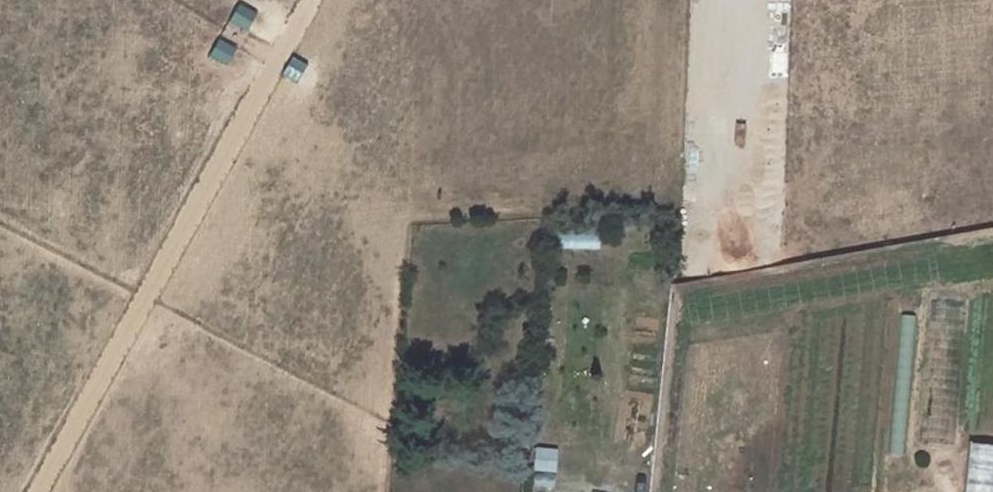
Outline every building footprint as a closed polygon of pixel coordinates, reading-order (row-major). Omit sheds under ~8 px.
[(969,442),(964,491),(992,491),(992,444),(969,442)]
